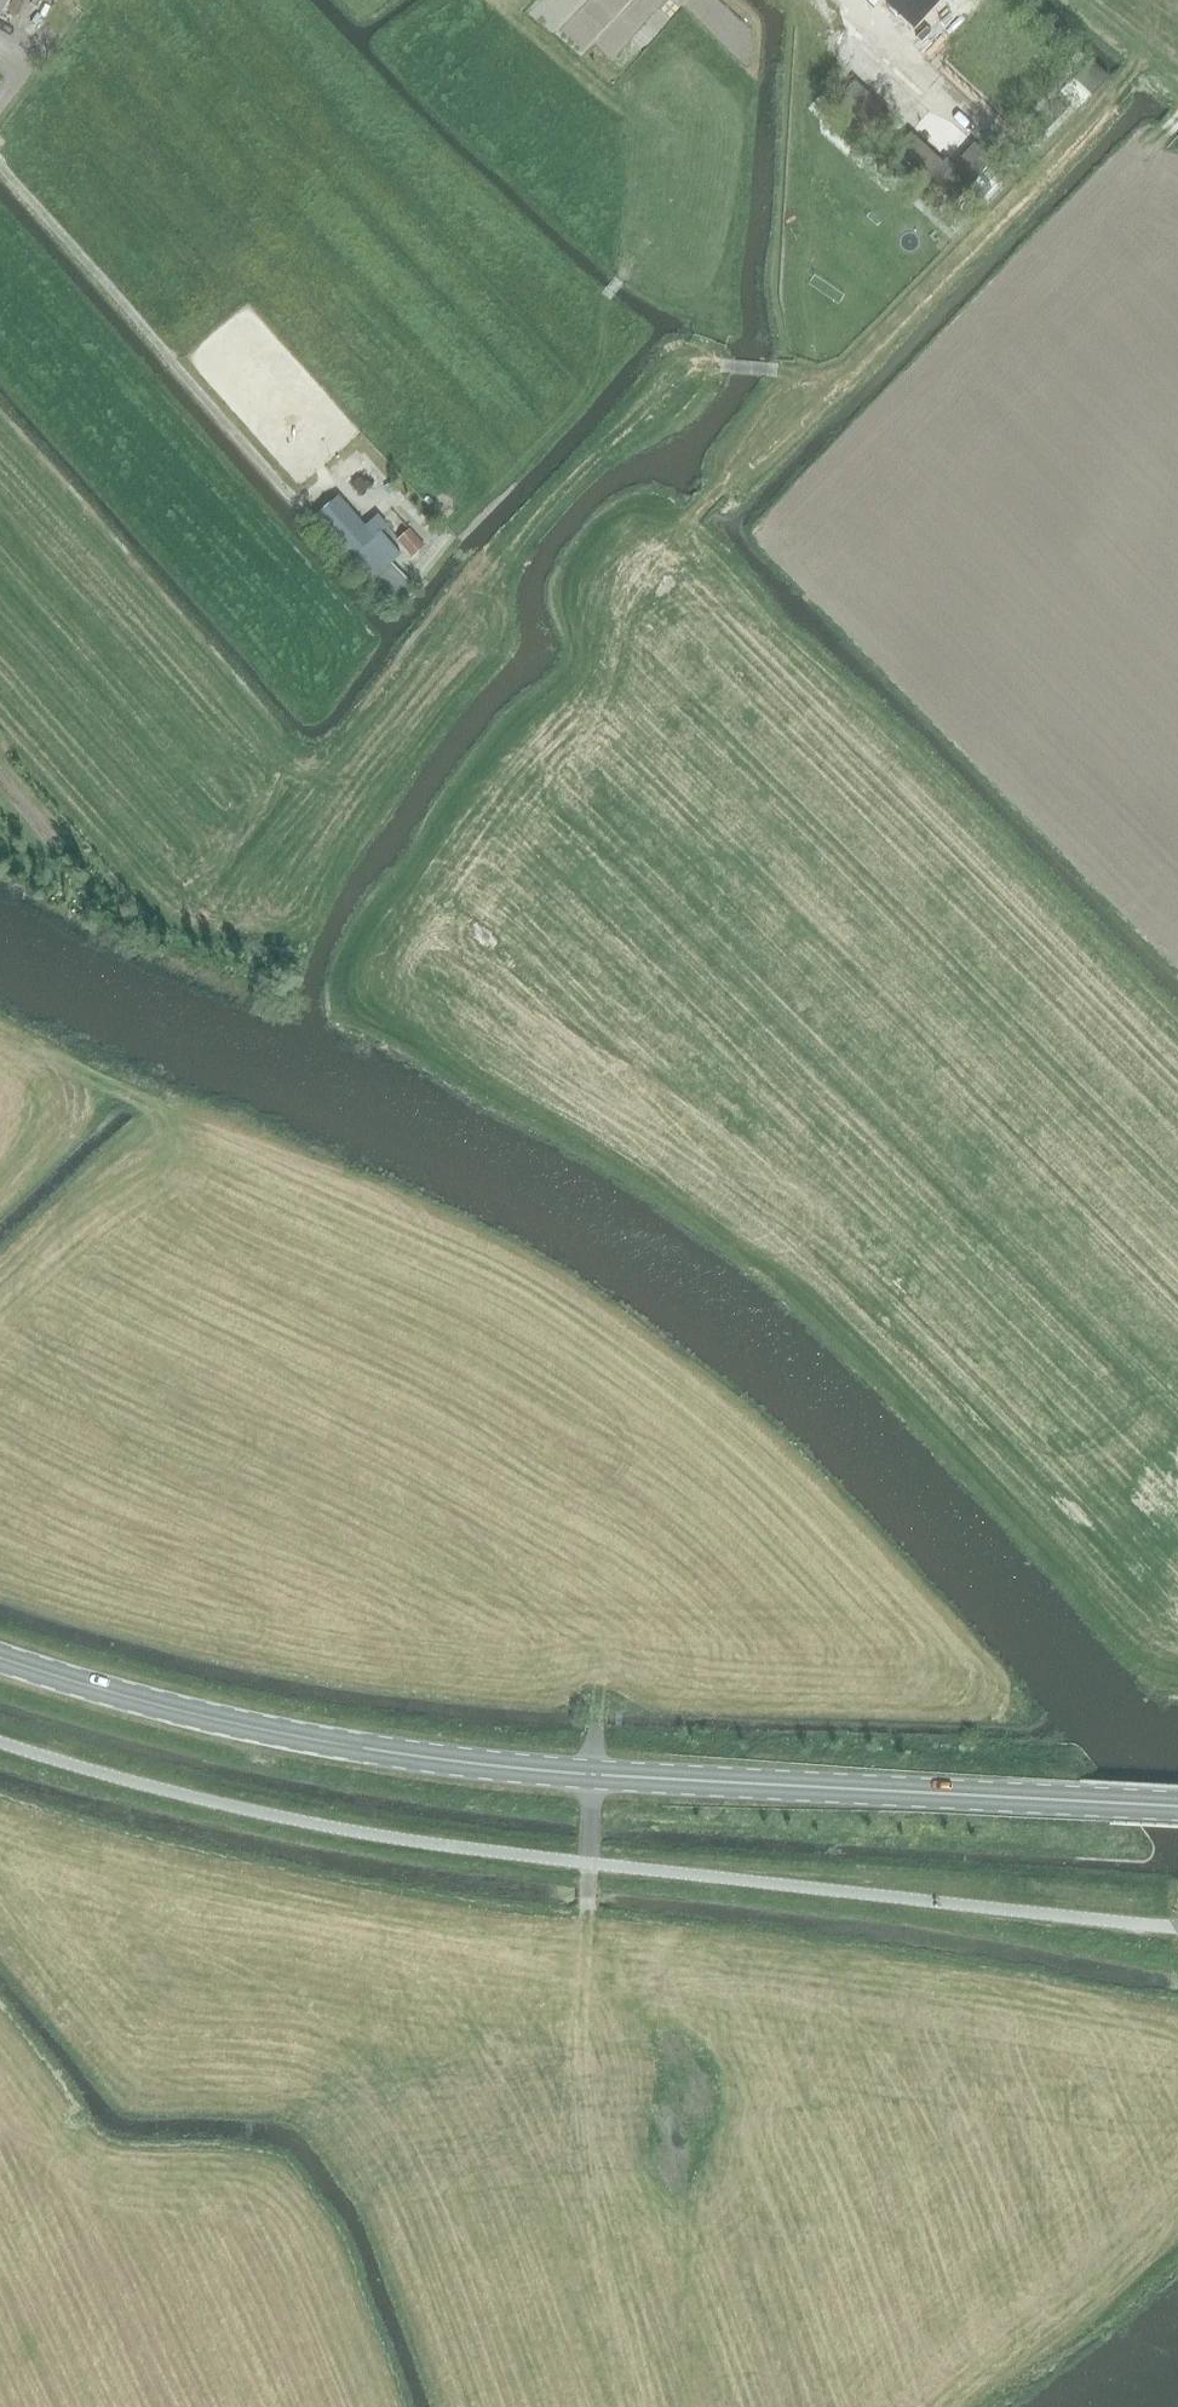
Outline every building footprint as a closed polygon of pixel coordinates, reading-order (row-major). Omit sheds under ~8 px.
[(32,37),(57,0),(0,0),(0,17),(32,37)] [(914,27),(940,0),(885,0),(914,27)] [(1092,95),(1109,77),(1090,59),(1073,78),(1092,95)] [(836,100),(845,108),(863,88),(854,80),(836,100)] [(950,167),(942,161),(910,131),(907,135),(894,149),(953,203),(967,188),(978,176),(993,160),(973,142),(953,164),(950,167)] [(400,550),(382,529),(386,526),(377,515),(364,526),(338,497),(315,517),(349,557),(350,556),(369,578),(400,550)] [(414,557),(425,546),(407,528),(397,539),(414,557)] [(393,604),(412,586),(395,567),(376,585),(393,604)]
